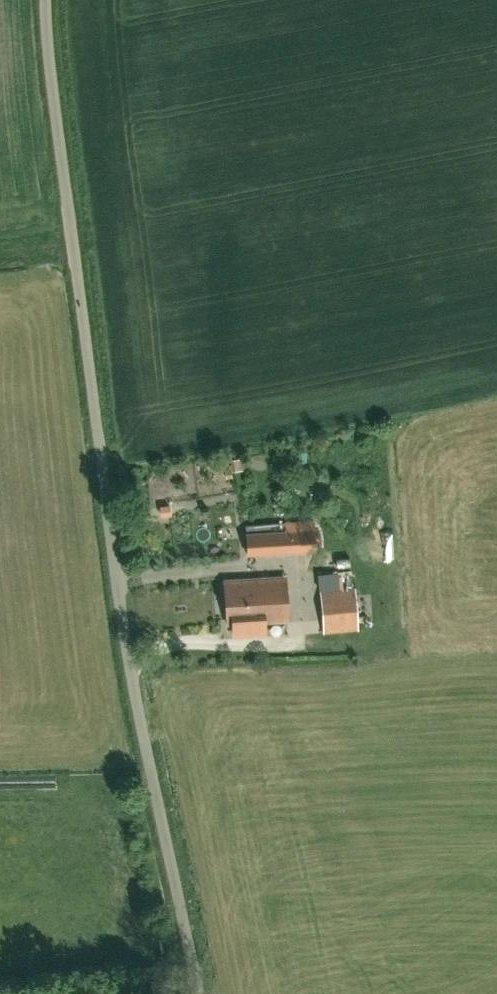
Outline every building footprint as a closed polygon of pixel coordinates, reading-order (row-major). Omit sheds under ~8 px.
[(237,482),(202,487),(204,498),(238,493),(237,482)] [(198,501),(197,490),(174,492),(175,503),(198,501)] [(247,554),(287,552),(286,529),(246,531),(247,554)] [(232,634),(262,632),(261,620),(286,619),(284,576),(225,580),(228,623),(232,622),(232,634)] [(323,631),(357,628),(354,588),(320,590),(323,631)]
